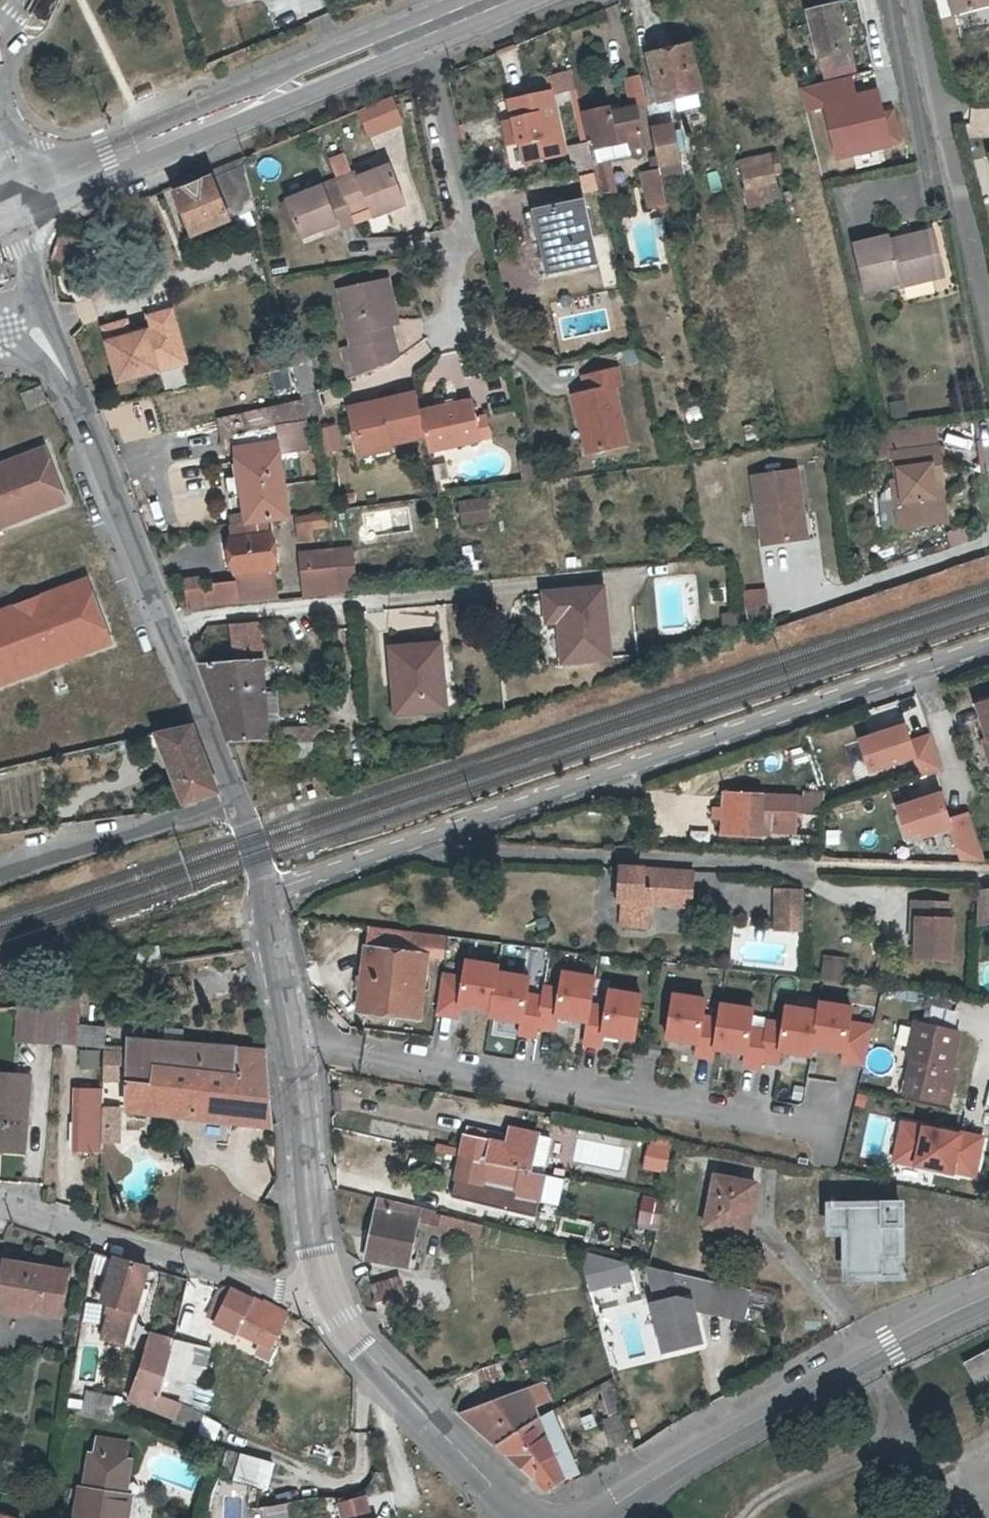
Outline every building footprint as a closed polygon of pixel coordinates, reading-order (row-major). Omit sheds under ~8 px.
[(963,14),(959,0),(955,0),(958,15),(963,14)] [(963,14),(988,8),(988,0),(959,0),(963,14)] [(822,61),(853,53),(843,10),(811,18),(822,61)] [(664,101),(679,98),(682,111),(703,106),(700,93),(704,92),(693,46),(654,55),(664,101)] [(855,63),(853,53),(822,61),(824,70),(855,63)] [(802,113),(817,109),(831,161),(900,143),(889,103),(881,105),(875,86),(853,92),(848,73),(795,87),(802,113)] [(643,76),(628,79),(634,108),(639,107),(649,105),(643,76)] [(148,83),(134,88),(138,100),(153,95),(148,83)] [(517,130),(521,129),(528,161),(567,152),(553,90),(510,100),(517,130)] [(365,139),(401,123),(389,94),(352,110),(365,139)] [(595,149),(597,148),(600,162),(635,154),(634,146),(647,144),(639,107),(613,113),(611,108),(588,114),(595,149)] [(663,168),(665,178),(688,173),(677,124),(655,130),(663,168)] [(591,139),(572,144),(575,158),(578,158),(581,168),(597,165),(591,139)] [(341,178),(343,184),(356,212),(374,204),(378,214),(411,200),(394,162),(363,175),(361,169),(341,178)] [(777,166),(746,172),(753,205),(774,201),(771,184),(781,181),(777,166)] [(670,203),(665,178),(663,168),(646,172),(653,206),(670,203)] [(241,169),(172,196),(189,238),(252,213),(241,169)] [(330,189),(343,184),(341,178),(327,184),(330,189)] [(330,189),(327,184),(290,199),(307,237),(328,228),(342,222),(344,228),(360,222),(356,212),(343,184),(330,189)] [(586,200),(539,211),(553,271),(600,261),(586,200)] [(331,234),(344,228),(342,222),(328,228),(331,234)] [(902,286),(941,277),(936,259),(942,257),(936,232),(893,242),(892,239),(859,247),(870,290),(901,283),(902,286)] [(947,276),(942,257),(936,259),(941,277),(947,276)] [(396,321),(404,319),(394,277),(343,288),(364,375),(396,363),(405,357),(398,327),(396,321)] [(151,317),(155,330),(158,324),(171,320),(178,324),(174,311),(151,317)] [(158,324),(155,330),(132,336),(128,322),(106,328),(120,381),(188,363),(178,324),(171,320),(158,324)] [(592,394),(580,397),(592,454),(631,446),(619,389),(626,388),(622,371),(588,378),(592,394)] [(354,406),(362,445),(393,439),(394,443),(431,436),(425,409),(422,392),(354,406)] [(485,427),(483,416),(479,398),(425,409),(431,436),(435,451),(488,440),(488,438),(497,435),(495,424),(494,425),(485,427)] [(222,457),(231,455),(230,449),(278,443),(280,457),(310,453),(301,401),(216,420),(222,457)] [(492,414),(483,416),(485,427),(494,425),(492,414)] [(943,432),(899,436),(901,456),(945,452),(943,432)] [(395,448),(394,443),(393,439),(362,445),(364,455),(395,448)] [(278,443),(230,449),(231,455),(241,525),(242,530),(268,526),(289,523),(280,457),(278,443)] [(66,505),(45,449),(9,463),(12,470),(6,473),(9,482),(0,486),(0,530),(66,505)] [(902,530),(942,527),(939,489),(948,489),(945,452),(901,456),(903,482),(898,482),(902,530)] [(536,459),(528,461),(532,480),(540,479),(536,459)] [(0,466),(0,486),(9,482),(6,473),(12,470),(9,463),(0,466)] [(766,544),(801,540),(799,520),(805,519),(801,473),(759,476),(766,544)] [(952,527),(948,489),(939,489),(942,527),(952,527)] [(470,523),(494,519),(491,497),(466,501),(470,523)] [(322,539),(322,514),(295,514),(295,539),(322,539)] [(808,539),(805,519),(799,520),(801,540),(808,539)] [(241,525),(228,527),(228,539),(224,554),(225,569),(232,579),(274,573),(275,573),(277,564),(274,547),(269,533),(268,526),(242,530),(241,525)] [(297,554),(302,598),(356,594),(352,548),(297,554)] [(279,603),(274,573),(232,579),(235,584),(208,587),(208,590),(200,591),(199,578),(177,581),(179,595),(186,612),(279,603)] [(0,614),(0,685),(39,671),(36,664),(60,656),(62,663),(110,645),(87,582),(38,600),(42,609),(19,617),(15,608),(0,614)] [(558,611),(559,622),(561,662),(608,658),(603,589),(545,594),(546,612),(558,611)] [(25,605),(15,608),(19,617),(42,609),(38,600),(25,605)] [(749,625),(770,623),(767,607),(746,609),(749,625)] [(547,623),(559,622),(558,611),(546,612),(547,623)] [(725,629),(745,626),(743,612),(723,616),(725,629)] [(232,743),(290,738),(289,727),(268,728),(261,622),(235,625),(238,662),(201,665),(232,743)] [(396,715),(445,710),(438,638),(389,643),(396,715)] [(60,656),(36,664),(39,671),(62,663),(60,656)] [(988,739),(988,741),(988,699),(978,702),(987,733),(988,739)] [(901,721),(852,736),(864,773),(911,758),(916,775),(938,768),(927,733),(907,740),(901,721)] [(153,731),(181,800),(215,789),(189,723),(153,731)] [(326,741),(293,743),(294,756),(327,753),(326,741)] [(790,813),(811,814),(812,792),(807,792),(806,796),(727,794),(726,810),(716,809),(716,819),(725,819),(724,835),(761,837),(761,824),(774,825),(774,820),(789,821),(790,813)] [(824,792),(812,792),(811,814),(823,814),(824,792)] [(938,792),(890,805),(901,839),(945,827),(958,859),(982,859),(967,812),(946,818),(938,792)] [(773,837),(774,825),(761,824),(761,837),(773,837)] [(649,902),(665,904),(665,893),(684,894),(685,882),(690,883),(691,874),(620,869),(617,900),(621,901),(619,925),(646,927),(649,902)] [(690,883),(685,882),(684,894),(665,893),(665,904),(688,905),(690,883)] [(806,892),(780,891),(779,905),(805,906),(806,892)] [(981,894),(980,928),(988,927),(988,893),(981,894)] [(913,903),(913,917),(919,918),(919,938),(918,959),(953,960),(955,919),(950,919),(950,905),(913,903)] [(804,931),(805,906),(779,905),(777,930),(804,931)] [(367,945),(359,1010),(422,1016),(429,953),(386,948),(387,942),(395,943),(397,928),(372,925),(370,945),(367,945)] [(827,956),(824,979),(843,981),(846,959),(827,956)] [(442,1013),(464,1016),(465,1004),(496,1008),(502,973),(503,965),(472,960),(469,977),(448,974),(442,1013)] [(525,1033),(541,1036),(543,1025),(547,998),(532,995),(535,978),(502,973),(495,1016),(527,1021),(525,1033)] [(547,998),(543,1025),(560,1028),(562,1016),(593,1020),(599,982),(568,977),(566,989),(549,986),(547,998)] [(596,1005),(593,1020),(589,1043),(606,1046),(608,1033),(639,1039),(646,995),(614,990),(611,1007),(596,1005)] [(718,1057),(724,1019),(707,1016),(710,999),(678,994),(671,1037),(703,1043),(701,1055),(718,1057)] [(56,1045),(76,1045),(76,1027),(77,1001),(56,1004),(56,1045)] [(825,1002),(824,1011),(819,1046),(849,1051),(848,1061),(871,1065),(879,1026),(855,1022),(857,1007),(825,1002)] [(56,1045),(56,1004),(18,1009),(17,1044),(56,1045)] [(724,1019),(720,1048),(751,1053),(749,1065),(766,1068),(767,1060),(772,1028),(756,1026),(759,1009),(726,1004),(724,1019)] [(772,1028),(767,1060),(784,1063),(785,1051),(817,1055),(819,1046),(824,1011),(792,1006),(789,1024),(773,1021),(772,1028)] [(913,1052),(958,1058),(963,1029),(918,1022),(913,1052)] [(104,1028),(76,1027),(76,1045),(103,1046),(104,1028)] [(182,1044),(183,1036),(183,1029),(164,1028),(162,1043),(128,1039),(128,1083),(151,1084),(151,1067),(237,1073),(237,1049),(182,1044)] [(113,1047),(103,1046),(103,1087),(113,1087),(113,1047)] [(264,1051),(237,1049),(237,1073),(151,1067),(151,1084),(128,1083),(128,1108),(269,1123),(264,1051)] [(957,1064),(958,1058),(913,1052),(913,1057),(918,1057),(912,1093),(956,1101),(962,1064),(957,1064)] [(13,1148),(23,1149),(31,1074),(0,1072),(0,1147),(13,1148)] [(77,1088),(77,1107),(103,1107),(103,1088),(77,1088)] [(103,1107),(77,1107),(77,1123),(84,1123),(83,1152),(104,1152),(103,1107)] [(119,1115),(109,1115),(109,1139),(119,1139),(119,1115)] [(901,1162),(960,1173),(960,1172),(982,1176),(988,1140),(988,1136),(967,1132),(966,1134),(944,1130),(932,1127),(908,1123),(901,1162)] [(508,1142),(509,1133),(470,1125),(467,1133),(508,1142)] [(511,1126),(509,1133),(508,1142),(467,1133),(462,1155),(510,1164),(517,1127),(511,1126)] [(525,1168),(529,1168),(538,1133),(538,1131),(517,1127),(510,1164),(525,1168)] [(550,1135),(538,1133),(529,1168),(542,1171),(550,1135)] [(648,1146),(644,1166),(667,1171),(673,1142),(655,1138),(653,1147),(648,1146)] [(440,1142),(438,1147),(456,1151),(457,1145),(440,1142)] [(621,1166),(621,1147),(602,1147),(602,1166),(621,1166)] [(520,1188),(525,1168),(510,1164),(462,1155),(456,1176),(484,1182),(484,1180),(520,1188)] [(559,1208),(568,1178),(546,1172),(537,1202),(559,1208)] [(716,1176),(706,1226),(746,1234),(756,1184),(716,1176)] [(648,1227),(656,1199),(642,1195),(634,1223),(648,1227)] [(378,1198),(365,1258),(408,1267),(421,1209),(378,1198)] [(485,1224),(488,1210),(450,1200),(446,1215),(485,1224)] [(832,1235),(847,1235),(848,1280),(904,1278),(902,1206),(831,1208),(832,1235)] [(138,1297),(149,1299),(154,1283),(145,1280),(148,1268),(111,1256),(98,1300),(105,1302),(101,1319),(106,1320),(103,1336),(126,1342),(135,1310),(138,1297)] [(56,1320),(68,1268),(0,1257),(0,1310),(56,1320)] [(664,1349),(700,1341),(694,1312),(744,1321),(752,1292),(650,1266),(664,1349)] [(402,1279),(375,1286),(386,1326),(412,1320),(402,1279)] [(230,1290),(212,1322),(273,1349),(289,1313),(265,1305),(230,1290)] [(145,1313),(149,1299),(138,1297),(135,1310),(145,1313)] [(83,1302),(80,1328),(96,1330),(100,1304),(83,1302)] [(171,1338),(149,1331),(126,1400),(174,1421),(181,1403),(159,1394),(171,1338)] [(965,1360),(979,1387),(988,1382),(988,1347),(965,1360)] [(462,1413),(499,1446),(554,1414),(546,1380),(462,1413)] [(109,1418),(114,1394),(83,1388),(78,1411),(109,1418)] [(551,1490),(567,1479),(543,1430),(557,1423),(554,1414),(499,1446),(549,1491),(551,1490)] [(622,1414),(601,1420),(612,1448),(629,1442),(622,1414)] [(213,1438),(219,1419),(201,1415),(196,1434),(213,1438)] [(579,1474),(557,1423),(543,1430),(567,1479),(579,1474)] [(134,1504),(128,1502),(135,1469),(129,1467),(133,1450),(103,1444),(99,1464),(94,1463),(87,1495),(81,1494),(76,1517),(131,1517),(134,1504)] [(236,1452),(233,1480),(268,1484),(272,1457),(236,1452)] [(335,1503),(339,1517),(371,1517),(366,1495),(335,1503)] [(261,1517),(288,1517),(288,1502),(262,1501),(261,1517)]
